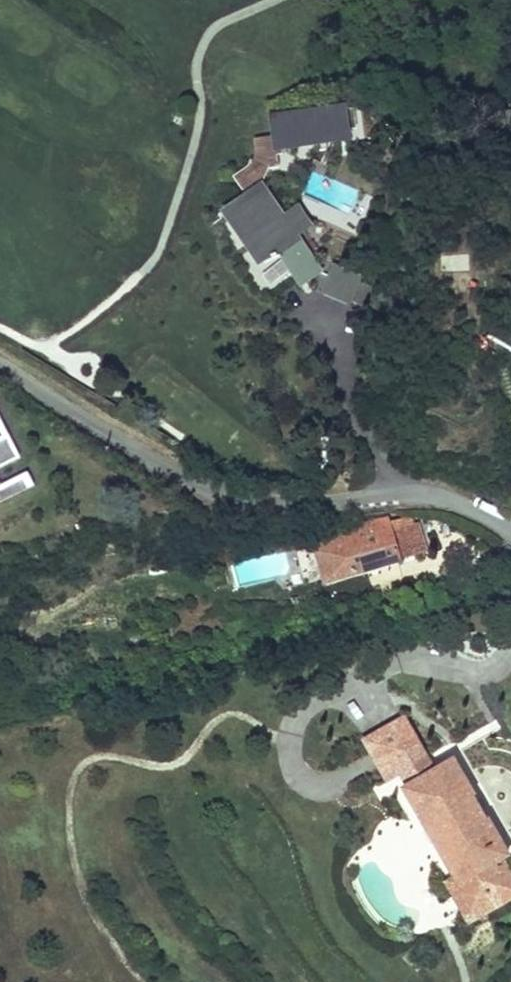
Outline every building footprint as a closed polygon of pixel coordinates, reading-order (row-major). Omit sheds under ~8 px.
[(349,118),(274,124),(276,140),(277,151),(351,145),(350,130),(358,129),(358,119),(349,120),(349,118)] [(247,198),(264,188),(277,151),(276,140),(259,142),(258,148),(254,172),(237,183),(247,198)] [(302,250),(264,188),(247,198),(232,208),(270,267),(280,260),(283,265),(291,260),(305,283),(320,274),(304,248),(302,250)] [(270,267),(232,208),(220,215),(258,274),(270,267)] [(263,292),(286,278),(277,264),(254,277),(263,292)] [(367,288),(338,275),(327,300),(356,313),(367,288)] [(28,475),(0,416),(0,489),(28,475)] [(486,503),(492,507),(496,500),(490,496),(486,503)] [(316,542),(320,555),(394,535),(390,523),(316,542)] [(394,535),(320,555),(327,584),(425,558),(417,529),(394,535)] [(412,777),(439,762),(416,722),(375,745),(399,785),(412,777)] [(419,790),(446,775),(439,762),(412,777),(419,790)] [(492,876),(496,882),(491,885),(506,912),(510,910),(510,843),(465,764),(446,775),(419,790),(414,793),(466,882),(470,889),(487,879),(492,876)] [(481,927),(506,912),(491,885),(496,882),(492,876),(487,879),(470,889),(466,882),(458,887),(481,927)]
